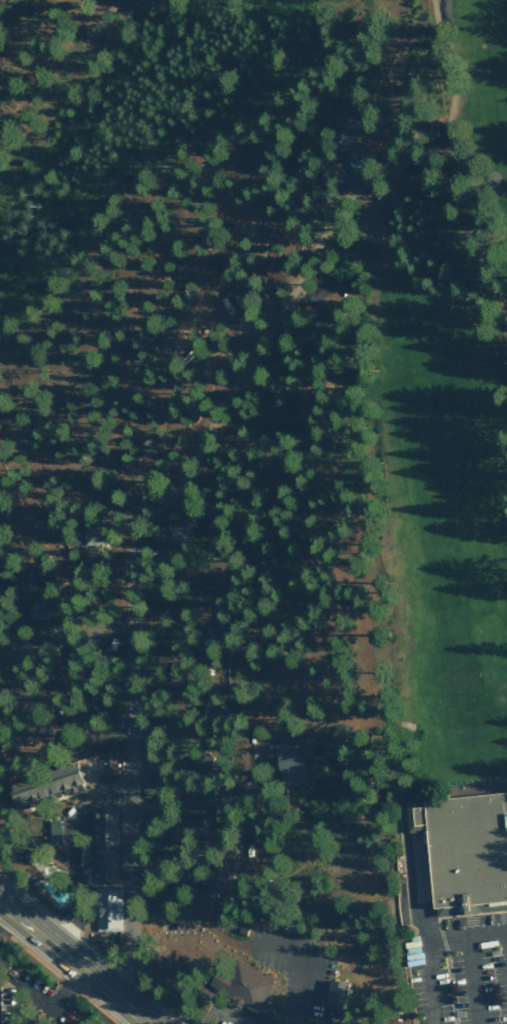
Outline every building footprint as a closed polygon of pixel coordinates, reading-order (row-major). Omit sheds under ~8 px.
[(307,393),(298,392),(297,404),(306,405),(307,393)] [(148,530),(156,549),(190,536),(182,517),(148,530)] [(24,602),(29,622),(43,618),(38,598),(24,602)] [(309,739),(295,739),(295,734),(275,734),(277,783),(304,782),(303,758),(309,758),(309,739)] [(405,801),(506,792),(506,912),(439,918),(430,830),(409,832),(405,801)] [(116,880),(116,807),(93,807),(93,880),(116,880)] [(120,931),(121,888),(95,887),(95,931),(120,931)] [(404,942),(405,965),(420,964),(419,941),(404,942)] [(262,1001),(274,978),(234,958),(229,968),(219,963),(209,984),(233,995),(230,1001),(265,1019),(272,1006),(262,1001)] [(305,1023),(339,1023),(346,982),(327,979),(320,1019),(306,1017),(305,1023)]
